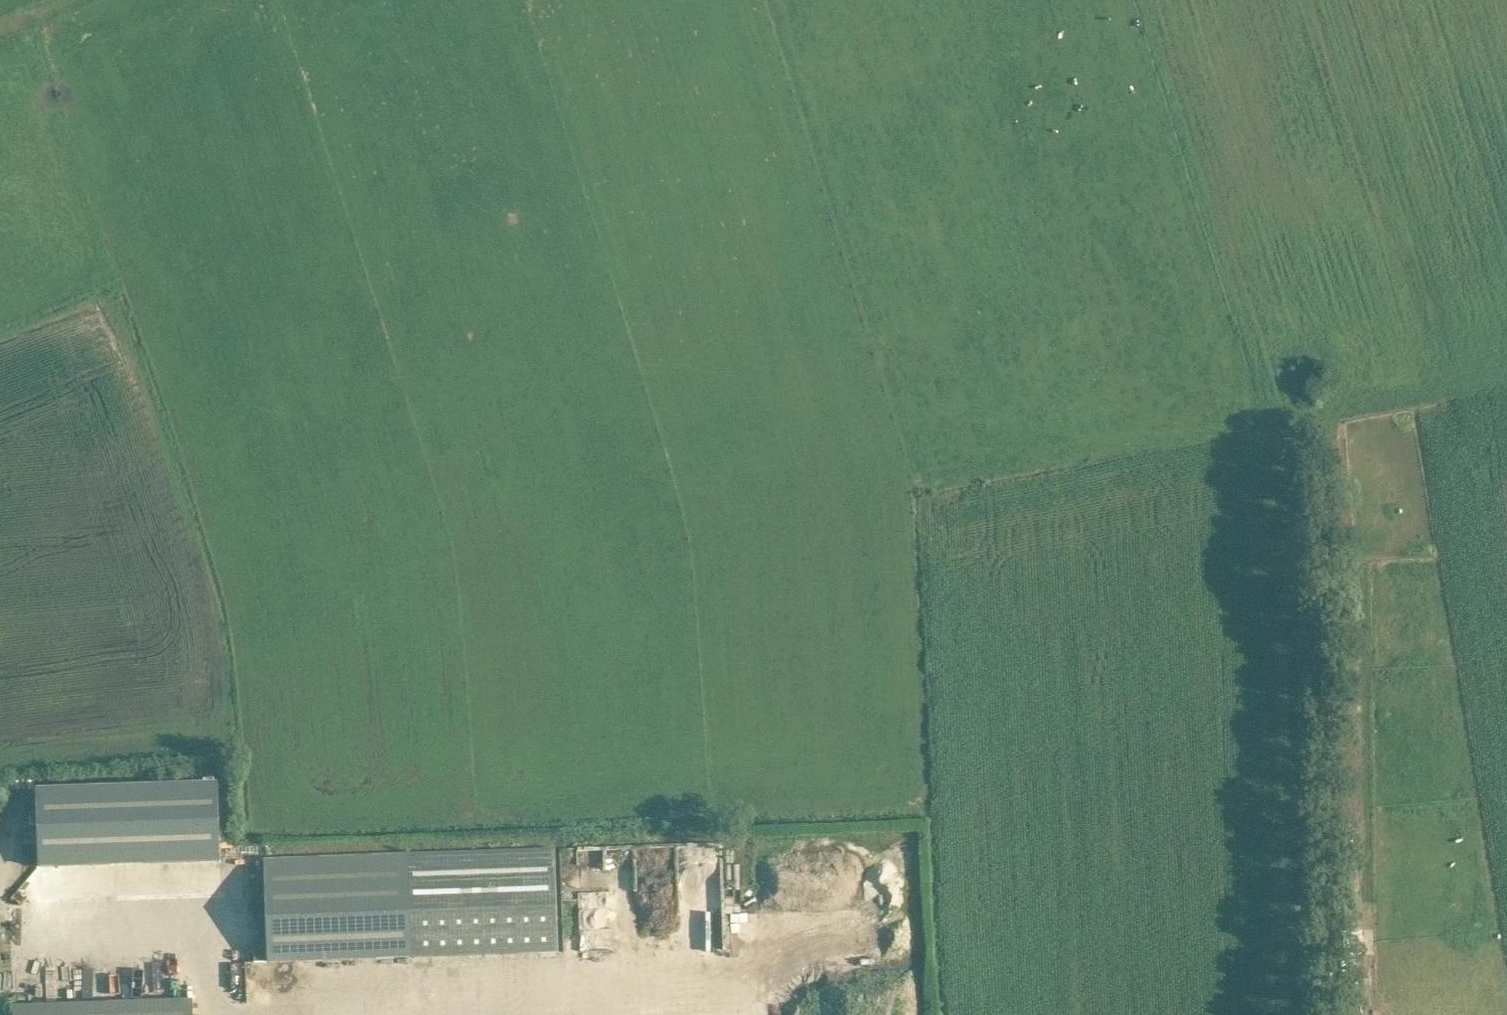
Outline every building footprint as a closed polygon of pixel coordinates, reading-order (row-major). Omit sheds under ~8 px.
[(220,862),(218,782),(36,788),(39,869),(176,864),(220,862)] [(725,840),(694,839),(689,932),(720,934),(725,840)] [(255,965),(269,964),(558,954),(555,849),(265,860),(268,940),(254,941),(255,965)] [(193,1000),(13,1006),(13,1014),(193,1014),(193,1000)]
